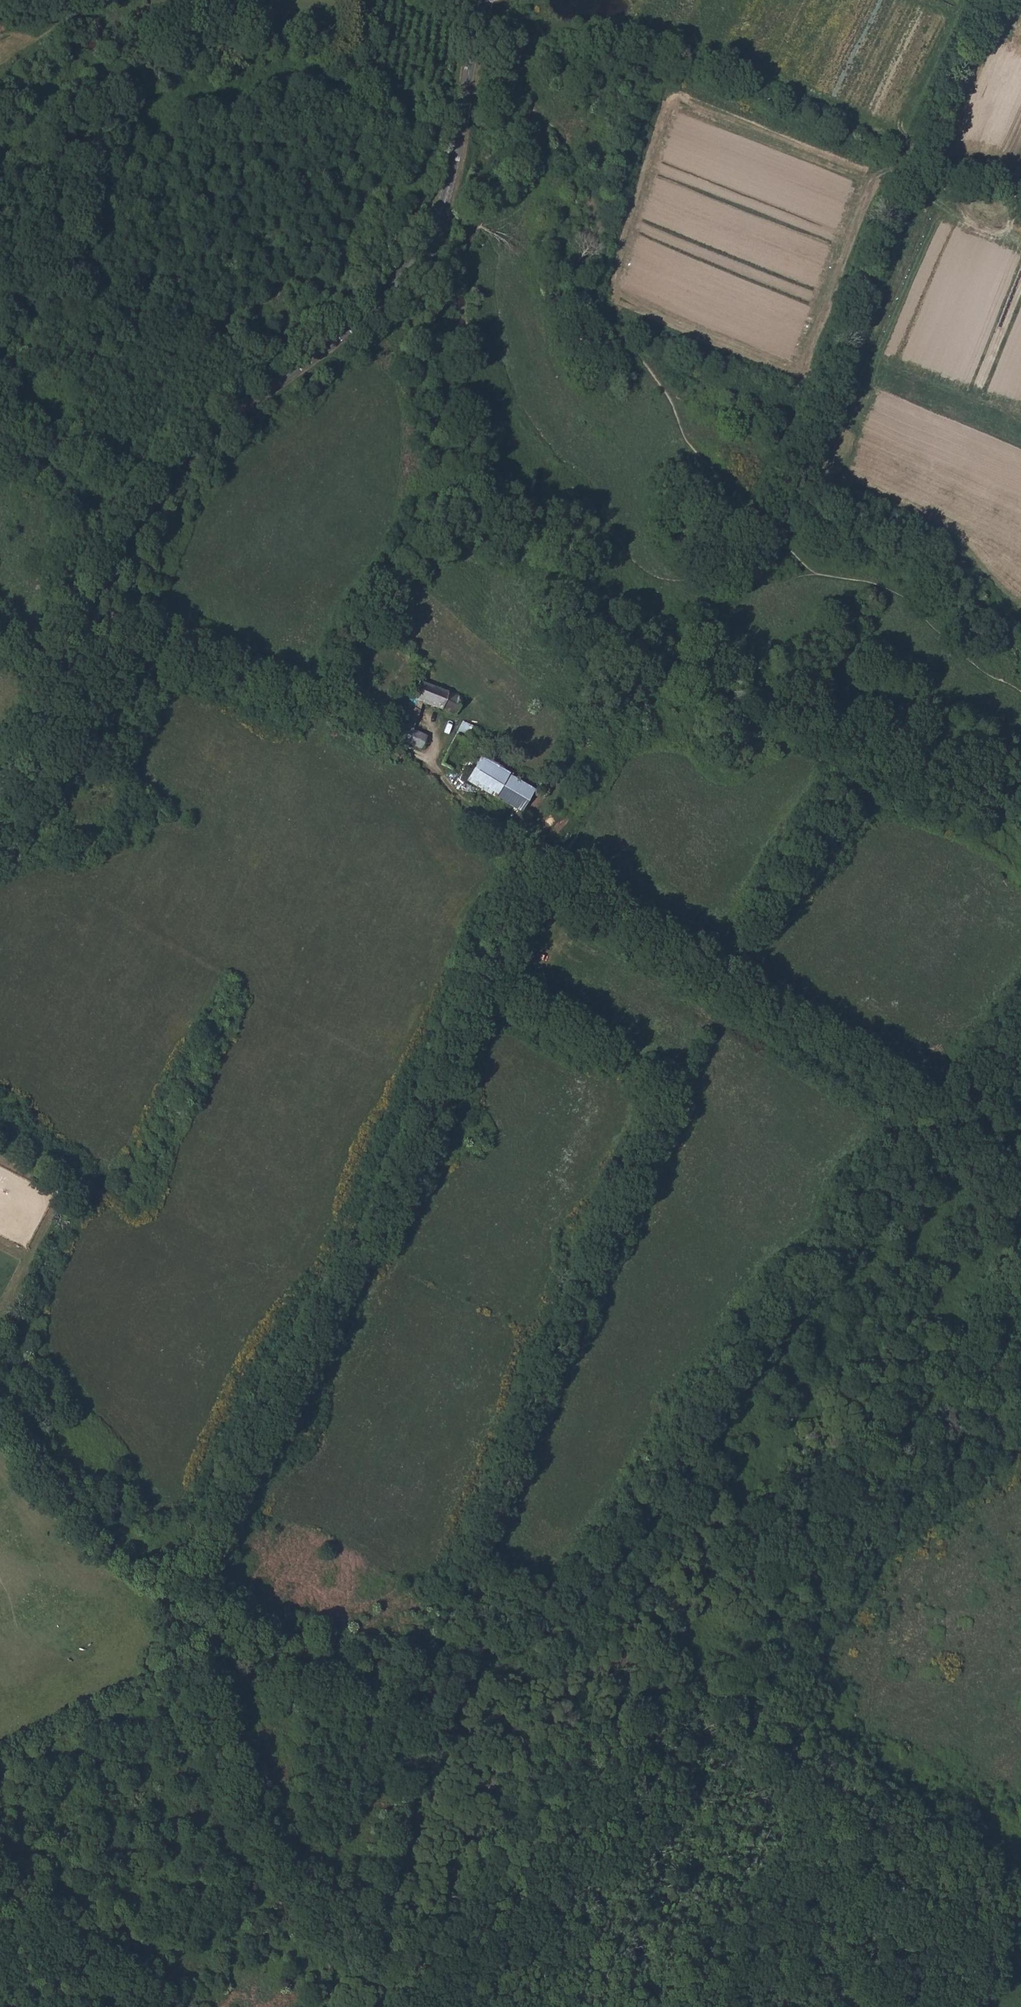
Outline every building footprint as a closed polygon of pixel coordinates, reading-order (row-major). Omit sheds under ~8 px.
[(454,716),(460,701),(419,684),(396,735),(395,740),(420,751),(425,737),(412,731),(422,704),(454,716)] [(461,720),(457,735),(467,738),(472,724),(461,720)] [(403,755),(393,748),(386,757),(397,764),(403,755)] [(467,782),(493,798),(506,776),(479,761),(467,782)]
